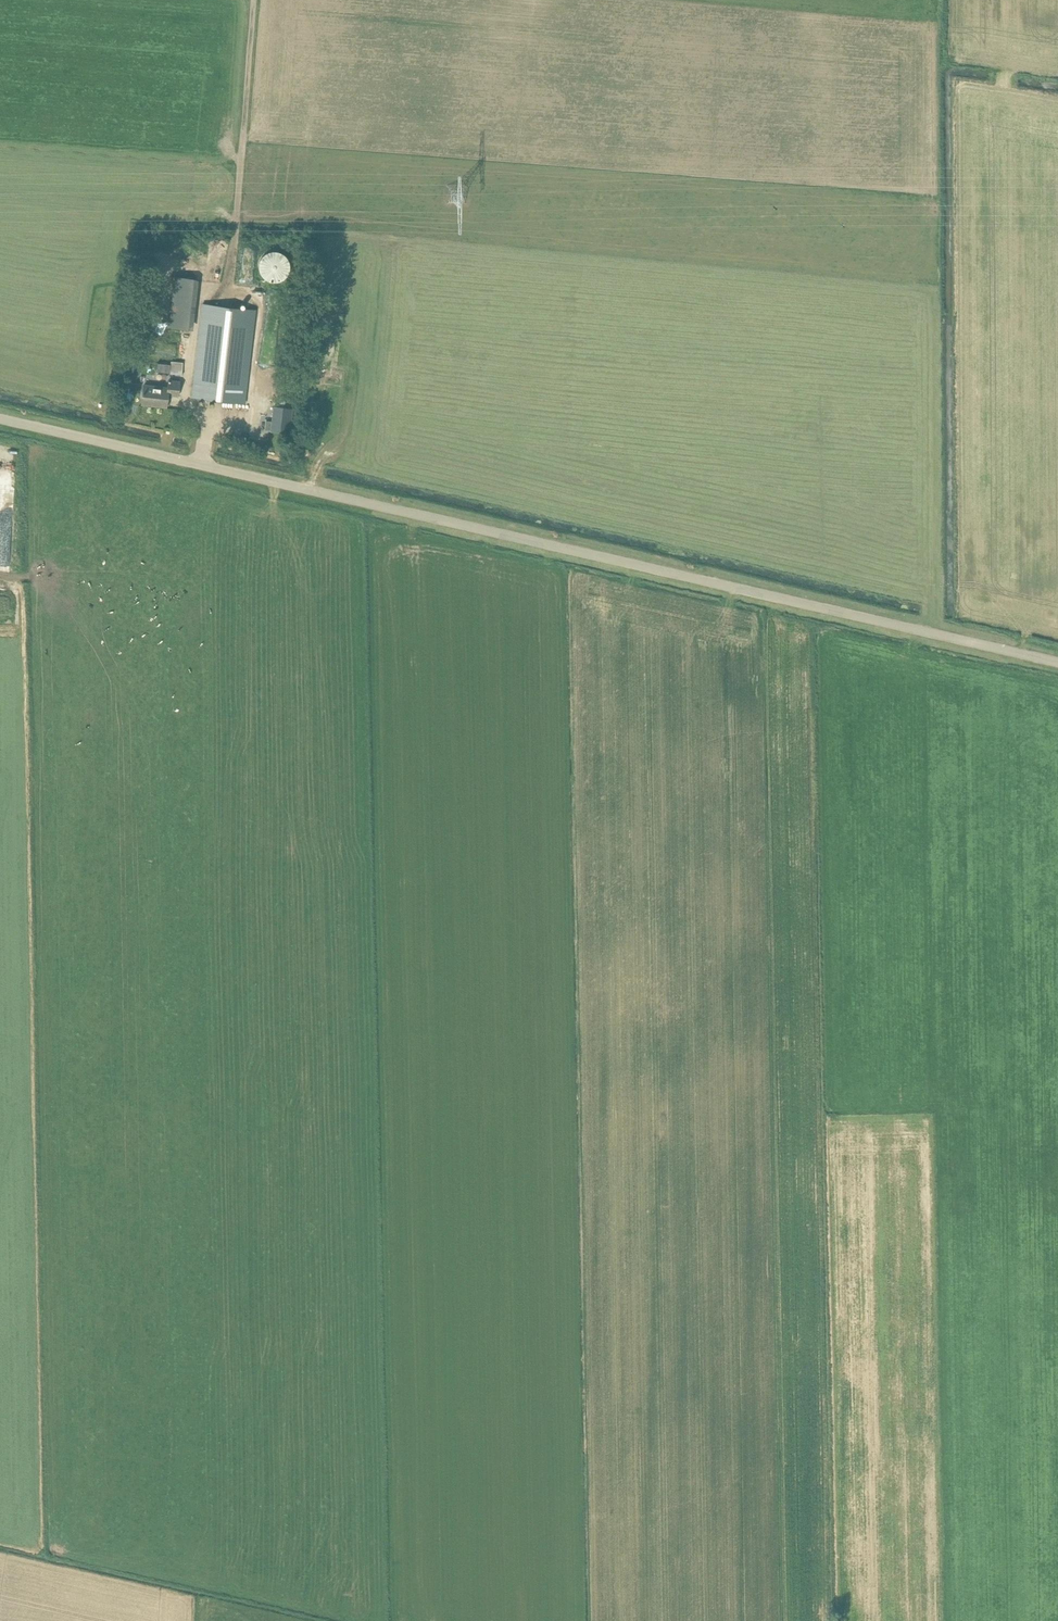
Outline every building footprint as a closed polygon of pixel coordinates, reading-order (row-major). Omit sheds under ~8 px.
[(287,270),(287,269),(287,266),(286,263),(284,259),(282,257),(279,255),(277,254),(273,253),(270,253),(268,253),(263,254),(261,256),(258,258),(257,260),(255,263),(254,267),(254,270),(254,273),(256,277),(258,280),(260,282),(262,283),(265,285),(269,286),(271,286),(274,286),(277,285),(280,283),(283,280),(285,278),(286,276),(287,273),(287,270)] [(177,277),(174,297),(171,326),(190,328),(196,280),(177,277)] [(204,303),(195,387),(194,397),(245,403),(255,309),(204,303)] [(144,385),(143,393),(142,404),(166,407),(167,394),(178,395),(180,382),(171,381),(170,388),(144,385)] [(326,416),(327,394),(316,394),(315,416),(326,416)] [(274,407),(271,431),(289,433),(292,409),(285,408),(274,407)]
